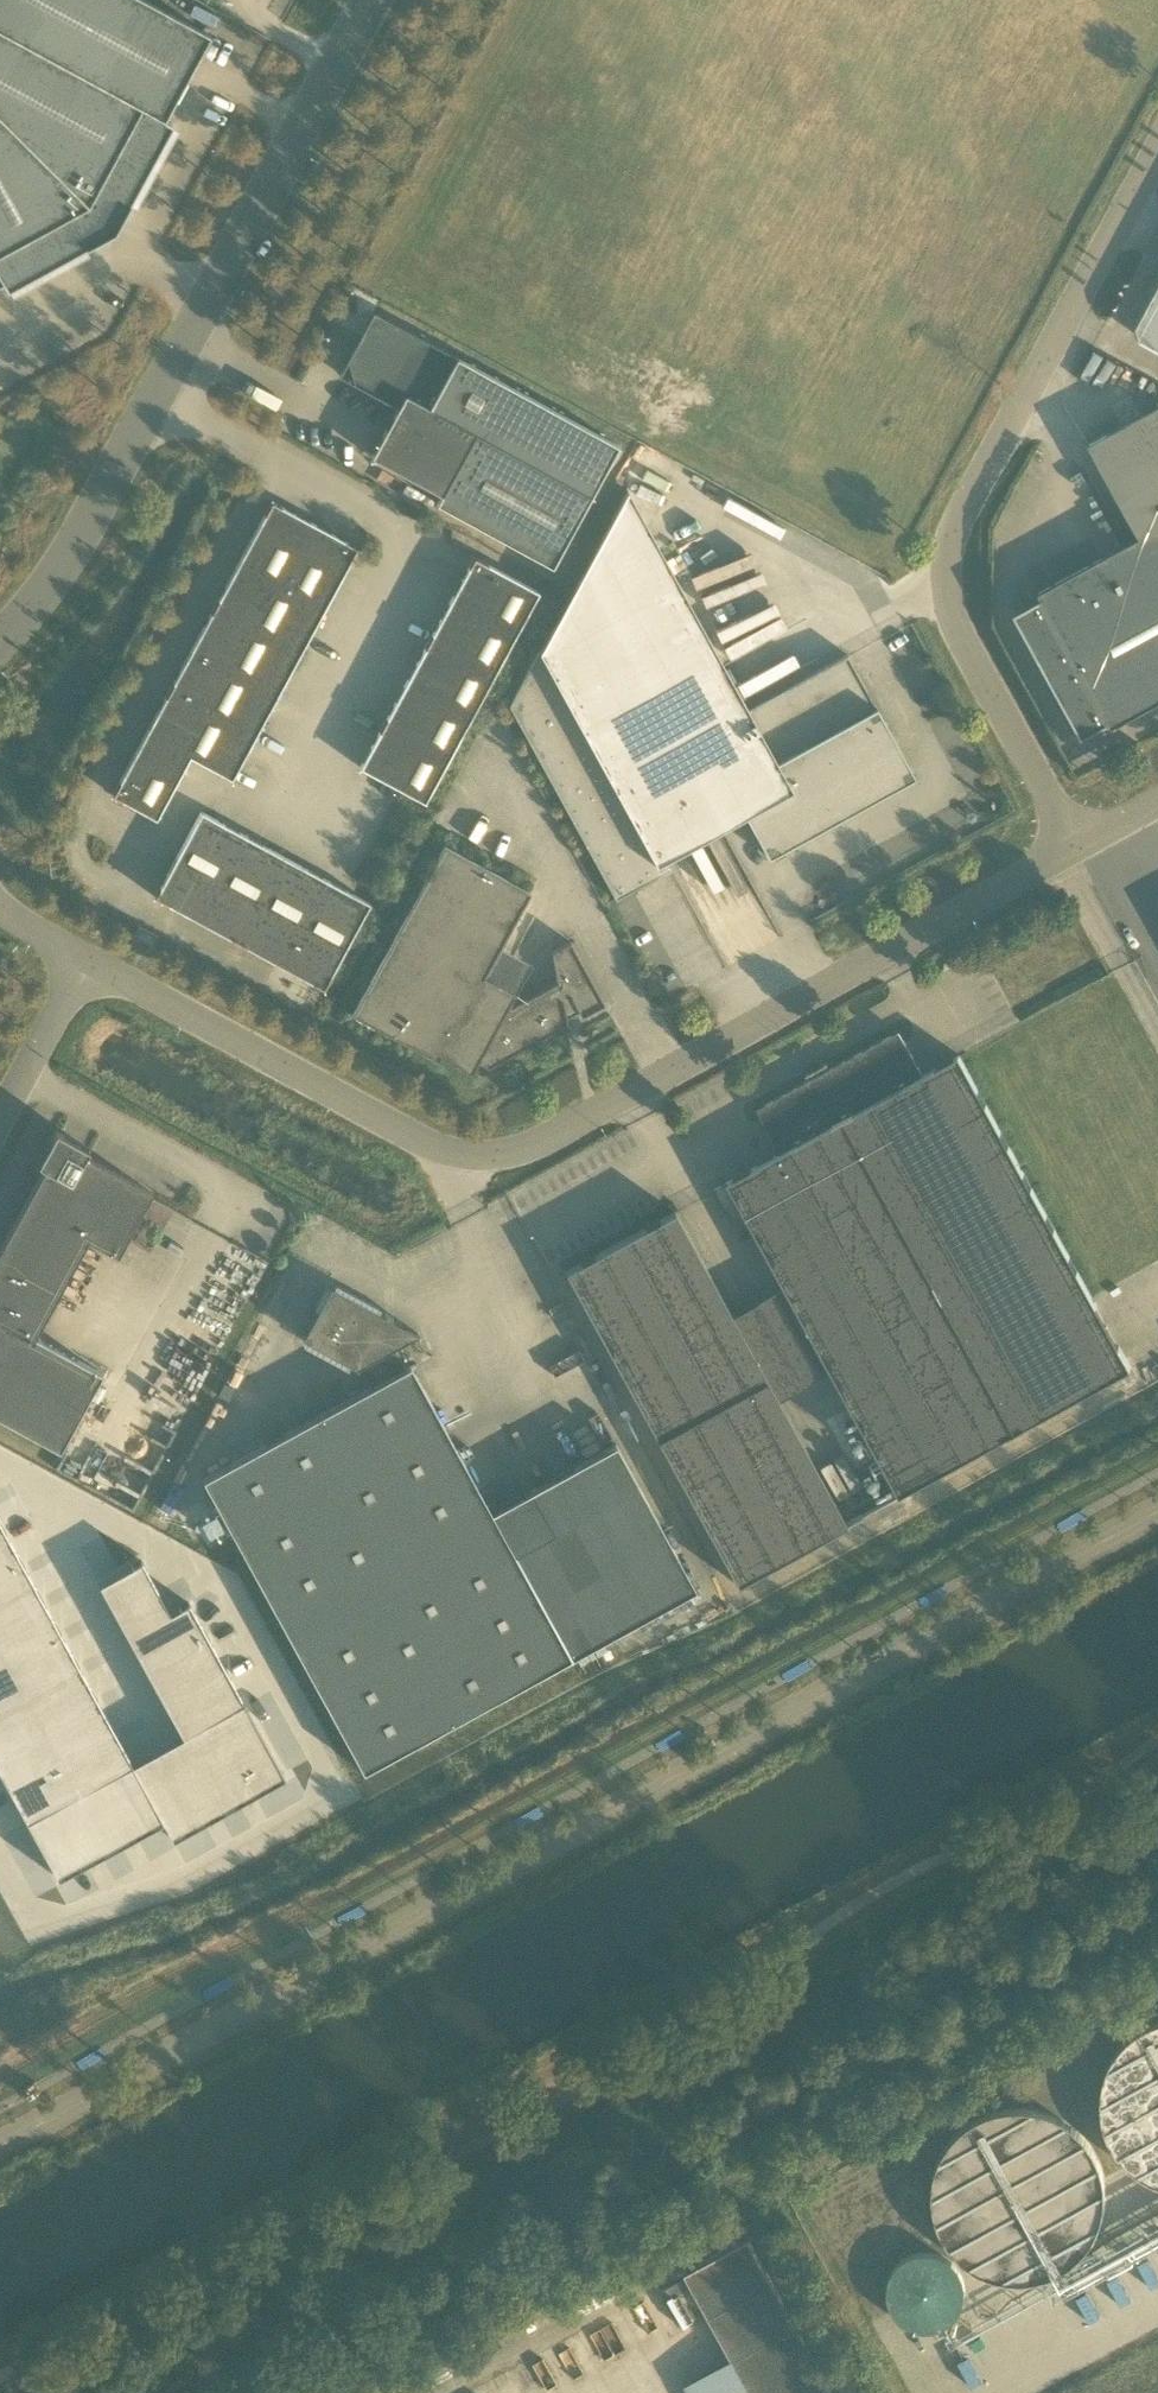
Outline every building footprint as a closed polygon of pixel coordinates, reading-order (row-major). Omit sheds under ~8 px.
[(164,119),(210,35),(146,0),(0,0),(0,117),(111,228),(121,208),(126,210),(173,124),(164,119)] [(111,228),(0,117),(0,277),(2,281),(7,290),(94,243),(91,238),(111,228)] [(1138,325),(1140,327),(1143,336),(1141,339),(1157,348),(1157,287),(1138,325)] [(618,446),(374,312),(348,361),(349,366),(344,367),(348,379),(352,378),(354,383),(398,407),(371,456),(441,495),(439,499),(554,562),(618,446)] [(1113,727),(1157,703),(1157,405),(1089,443),(1140,537),(1039,592),(1042,598),(1014,613),(1083,737),(1110,722),(1113,727)] [(847,654),(748,708),(627,489),(510,706),(616,899),(671,869),(665,859),(751,812),(756,820),(750,824),(768,857),(841,817),(839,812),(908,774),(887,736),(891,733),(847,654)] [(272,501),(237,564),(280,587),(314,524),(272,501)] [(314,524),(280,587),(323,610),(357,547),(314,524)] [(451,599),(516,634),(539,591),(474,556),(451,599)] [(300,652),(323,610),(280,587),(237,564),(215,606),(300,652)] [(428,641),(493,676),(516,634),(451,599),(428,641)] [(215,606),(192,648),(277,694),(300,652),(215,606)] [(406,683),(470,718),(493,676),(428,641),(406,683)] [(192,648),(169,689),(255,736),(277,694),(192,648)] [(383,725),(447,760),(470,718),(406,683),(383,725)] [(146,732),(190,756),(232,778),(255,736),(169,689),(146,732)] [(447,760),(383,725),(360,767),(424,802),(447,760)] [(146,732),(112,794),(156,818),(190,756),(146,732)] [(1144,753),(1138,742),(1125,749),(1131,760),(1144,753)] [(197,919),(243,834),(201,811),(155,896),(197,919)] [(285,857),(243,834),(197,919),(239,942),(285,857)] [(444,845),(351,1014),(438,1061),(440,1057),(471,1074),(476,1067),(486,1072),(476,1066),(478,1062),(489,1068),(566,1025),(568,1031),(569,1031),(566,1017),(578,1010),(581,1017),(605,1004),(570,941),(551,952),(557,982),(511,1007),(509,1006),(516,993),(484,977),(531,892),(444,845)] [(285,857),(239,942),(282,965),(328,880),(285,857)] [(370,903),(328,880),(282,965),(323,988),(370,903)] [(923,1074),(899,1031),(757,1109),(781,1152),(715,1189),(726,1209),(739,1201),(900,1495),(1005,1437),(1006,1438),(1026,1426),(1131,1368),(959,1055),(923,1074)] [(118,1256),(152,1192),(85,1156),(89,1148),(56,1130),(38,1163),(45,1167),(0,1250),(0,1418),(60,1451),(102,1373),(35,1336),(88,1239),(118,1256)] [(847,1525),(674,1211),(565,1271),(737,1585),(847,1525)] [(360,1365),(372,1386),(203,1479),(363,1771),(696,1589),(616,1444),(491,1512),(411,1365),(405,1368),(394,1347),(400,1343),(399,1341),(397,1343),(383,1316),(384,1317),(385,1315),(331,1286),(303,1338),(356,1367),(360,1365)] [(869,1527),(887,1523),(883,1505),(864,1510),(869,1527)] [(58,1879),(163,1821),(173,1839),(286,1777),(189,1601),(170,1612),(142,1560),(99,1583),(182,1736),(132,1763),(0,1522),(0,1773),(58,1879)] [(750,2392),(832,2392),(749,2240),(685,2274),(750,2392)]
